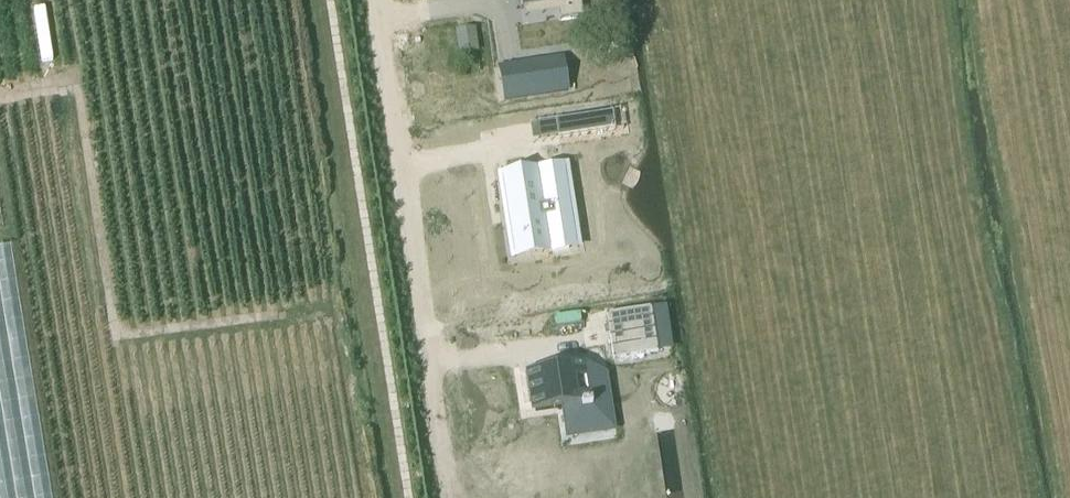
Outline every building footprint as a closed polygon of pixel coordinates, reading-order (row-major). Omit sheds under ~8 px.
[(520,10),(552,5),(580,1),(583,0),(519,0),(520,10)] [(459,54),(477,52),(474,30),(456,32),(459,54)] [(476,60),(477,81),(515,79),(514,58),(476,60)] [(622,113),(566,122),(568,138),(624,130),(622,113)] [(549,180),(512,185),(516,212),(526,211),(527,220),(523,220),(526,239),(557,234),(560,252),(578,249),(573,213),(582,212),(575,167),(547,171),(549,180)] [(652,309),(608,316),(614,360),(659,354),(652,309)] [(612,431),(605,385),(590,387),(588,374),(533,382),(537,406),(533,406),(535,422),(539,421),(569,417),(572,437),(612,431)]
